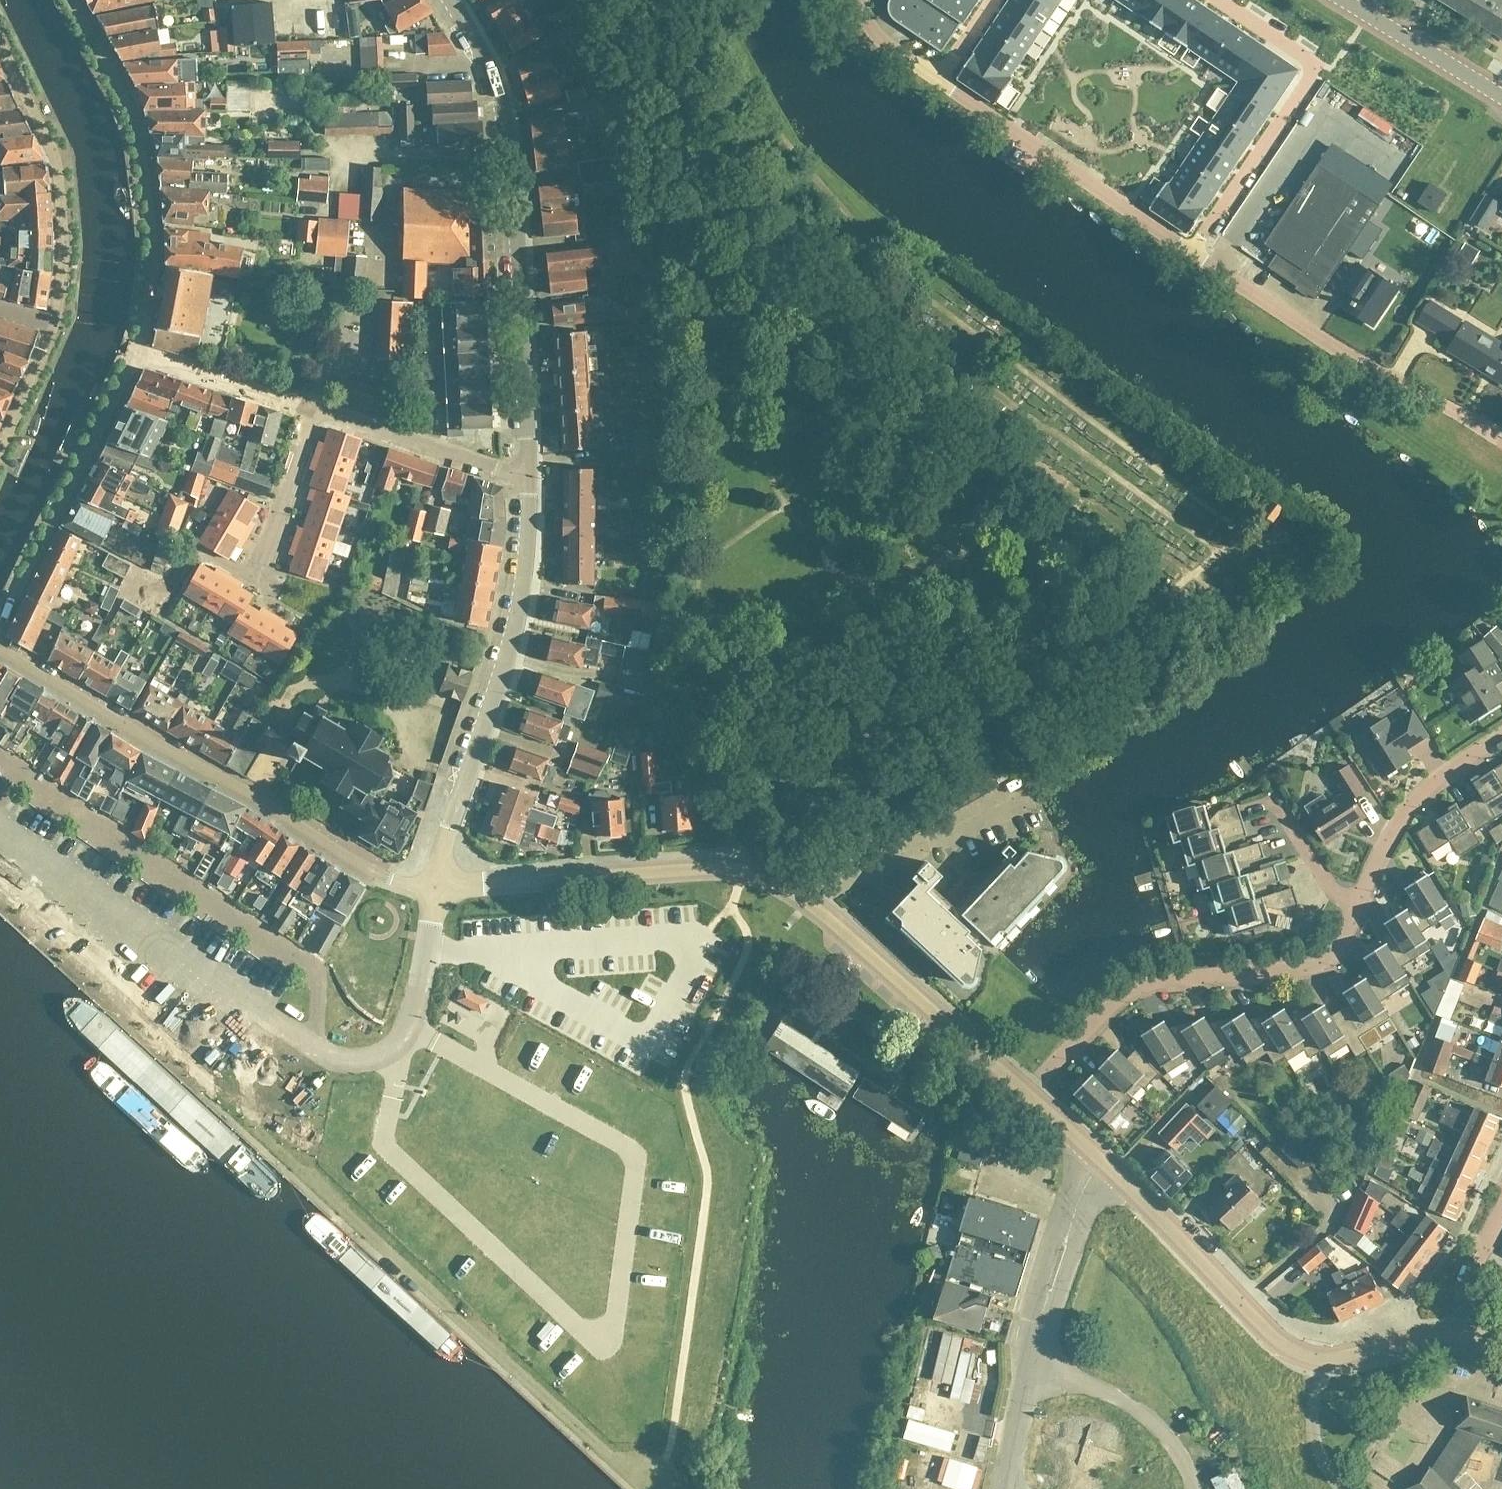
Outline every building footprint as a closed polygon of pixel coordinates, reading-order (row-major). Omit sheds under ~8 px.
[(154,0),(84,0),(93,15),(155,2),(154,0)] [(204,10),(205,23),(215,21),(212,0),(196,0),(197,11),(204,10)] [(431,13),(423,0),(395,0),(383,7),(392,22),(384,27),(389,35),(399,33),(431,13)] [(546,3),(551,0),(498,0),(485,8),(487,11),(484,13),(489,22),(492,20),(499,31),(537,8),(546,3)] [(562,0),(551,0),(546,3),(552,14),(565,6),(562,0)] [(895,22),(941,53),(961,24),(963,25),(980,0),(889,0),(888,4),(888,6),(888,9),(888,11),(889,14),(890,16),(891,18),(893,20),(895,22)] [(1047,0),(1010,0),(1006,7),(1040,30),(1041,31),(1057,7),(1056,6),(1047,0)] [(1140,16),(1150,0),(1116,0),(1140,16)] [(1185,0),(1150,0),(1140,16),(1163,32),(1185,0)] [(1188,48),(1211,13),(1193,0),(1185,0),(1163,32),(1187,48),(1188,48)] [(1465,0),(1438,0),(1457,12),(1465,0)] [(1497,0),(1465,0),(1457,12),(1481,26),(1497,0)] [(1481,26),(1501,39),(1501,0),(1497,0),(1481,26)] [(232,28),(234,47),(273,44),(270,4),(230,7),(232,28)] [(1040,30),(1006,7),(989,31),(1024,54),(1025,55),(1041,31),(1040,30)] [(107,40),(156,31),(158,31),(153,8),(96,18),(107,40)] [(537,8),(499,31),(505,42),(502,44),(507,53),(511,51),(512,54),(541,37),(532,23),(542,17),(537,8)] [(1211,64),(1235,29),(1211,13),(1188,48),(1187,48),(1211,64)] [(568,55),(588,43),(577,23),(569,28),(550,40),(555,48),(561,44),(568,55)] [(234,53),(234,47),(232,28),(217,29),(219,54),(234,53)] [(1235,29),(1211,64),(1239,83),(1263,48),(1235,29)] [(159,47),(156,31),(107,40),(122,65),(164,63),(164,57),(172,57),(170,45),(159,47)] [(1024,54),(989,31),(973,55),(1012,81),(1013,80),(1010,78),(1025,55),(1024,54)] [(443,34),(425,35),(426,55),(431,55),(431,58),(455,56),(443,34)] [(415,55),(426,55),(425,35),(414,36),(415,55)] [(359,39),(359,50),(381,49),(380,38),(359,39)] [(276,65),(310,64),(309,56),(319,55),(319,54),(319,52),(318,42),(275,44),(276,65)] [(1239,83),(1236,87),(1272,111),(1298,71),(1263,48),(1239,83)] [(359,50),(360,62),(382,61),(381,49),(359,50)] [(1012,81),(973,55),(957,79),(995,105),(1012,81)] [(563,71),(569,70),(567,65),(552,69),(549,57),(516,67),(522,87),(564,74),(563,71)] [(361,73),(382,72),(382,61),(360,62),(361,73)] [(192,84),(192,71),(176,72),(176,62),(164,63),(122,65),(135,87),(192,84)] [(310,81),(310,75),(310,64),(276,65),(277,82),(310,81)] [(569,70),(563,71),(564,74),(522,87),(528,107),(560,97),(557,85),(572,81),(569,70)] [(391,90),(416,88),(415,75),(390,77),(391,90)] [(0,83),(0,112),(18,109),(5,82),(0,83)] [(225,112),(225,113),(250,113),(250,93),(254,93),(253,82),(246,82),(225,83),(225,100),(226,100),(225,112)] [(431,105),(471,103),(470,83),(425,85),(426,106),(431,106),(431,105)] [(226,100),(225,100),(196,100),(196,84),(135,87),(144,112),(186,112),(205,112),(225,112),(226,100)] [(584,98),(581,87),(565,92),(568,102),(584,98)] [(1217,115),(1253,139),(1272,111),(1236,87),(1217,115)] [(471,103),(431,105),(431,106),(432,126),(436,126),(436,127),(437,127),(437,126),(481,123),(476,123),(476,103),(471,103)] [(397,107),(398,116),(398,127),(413,126),(412,106),(397,107)] [(32,136),(18,111),(0,113),(0,140),(32,136)] [(205,138),(205,112),(186,112),(144,112),(150,137),(183,138),(204,138),(205,138)] [(364,135),(379,135),(378,112),(364,113),(364,135)] [(378,112),(379,135),(392,134),(391,112),(378,112)] [(324,136),(364,135),(364,113),(323,114),(324,136)] [(1201,139),(1237,163),(1253,139),(1217,115),(1201,139)] [(532,146),(564,143),(561,117),(529,120),(532,146)] [(437,127),(436,127),(437,147),(482,145),(481,123),(437,126),(437,127)] [(413,126),(398,127),(399,148),(413,147),(412,140),(413,140),(413,126)] [(577,163),(578,174),(624,169),(623,158),(621,136),(605,138),(607,160),(577,163)] [(43,160),(33,137),(0,140),(0,165),(43,160)] [(224,159),(224,146),(204,146),(204,138),(183,138),(150,137),(156,158),(193,160),(207,161),(208,158),(224,159)] [(1185,163),(1221,187),(1237,163),(1201,139),(1185,163)] [(564,143),(532,146),(535,172),(567,169),(564,143)] [(298,160),(298,158),(299,150),(299,144),(281,144),(269,144),(267,144),(267,160),(298,160)] [(236,147),(224,146),(224,159),(236,159),(236,147)] [(159,190),(208,193),(226,194),(226,174),(191,172),(193,160),(156,158),(159,190)] [(325,175),(325,163),(297,163),(297,176),(325,175)] [(1166,184),(1205,211),(1221,187),(1185,163),(1169,186),(1166,184)] [(1277,254),(1267,268),(1316,300),(1349,251),(1363,231),(1369,222),(1379,206),(1318,165),(1264,245),(1277,254)] [(4,196),(48,194),(44,166),(1,169),(4,196)] [(337,221),(349,221),(379,223),(382,169),(362,168),(361,195),(339,194),(337,221)] [(611,182),(626,181),(624,169),(578,174),(580,186),(611,183),(611,182)] [(326,205),(328,178),(309,177),(309,180),(297,180),(295,203),(326,205)] [(540,213),(574,209),(571,183),(537,187),(540,213)] [(1166,184),(1149,209),(1188,235),(1205,211),(1166,184)] [(1446,196),(1431,185),(1418,203),(1434,214),(1446,196)] [(469,206),(469,193),(404,189),(403,262),(405,262),(427,263),(465,265),(465,257),(469,257),(469,247),(461,247),(462,231),(469,232),(469,219),(469,206)] [(207,216),(208,193),(159,190),(163,224),(192,227),(193,215),(207,216)] [(469,193),(469,206),(491,207),(491,194),(469,193)] [(49,219),(48,194),(4,196),(0,196),(0,220),(49,219)] [(1485,231),(1501,205),(1485,196),(1469,221),(1485,231)] [(574,209),(540,213),(543,239),(577,234),(574,209)] [(49,219),(0,220),(0,222),(9,222),(9,231),(14,232),(14,236),(51,234),(51,233),(50,233),(49,219)] [(344,259),(345,256),(349,221),(337,221),(318,219),(318,222),(316,244),(315,256),(344,259)] [(469,257),(493,258),(492,229),(482,228),(482,219),(469,219),(469,232),(462,231),(461,247),(469,247),(469,257)] [(295,242),(316,244),(318,222),(297,220),(295,242)] [(627,221),(628,234),(635,234),(634,221),(627,221)] [(1363,231),(1349,251),(1363,261),(1383,231),(1369,222),(1363,231)] [(602,227),(602,226),(582,229),(583,241),(603,239),(607,238),(617,237),(616,226),(606,227),(602,227)] [(236,279),(242,248),(226,246),(208,244),(210,235),(165,230),(166,267),(167,268),(211,276),(236,279)] [(14,236),(14,247),(51,248),(51,234),(14,236)] [(1456,258),(1471,267),(1479,253),(1464,244),(1456,258)] [(3,267),(18,269),(51,273),(51,248),(14,247),(8,247),(8,250),(4,252),(3,260),(0,259),(0,267),(3,267)] [(599,268),(624,266),(623,255),(620,255),(598,258),(597,248),(545,253),(547,274),(599,268)] [(345,256),(344,259),(340,292),(362,294),(366,258),(345,256)] [(493,258),(469,257),(465,257),(465,265),(465,270),(450,270),(450,299),(483,297),(483,285),(494,286),(493,258)] [(405,262),(403,299),(426,299),(427,263),(405,262)] [(1344,308),(1373,327),(1397,291),(1368,272),(1368,273),(1356,265),(1340,288),(1355,298),(1348,309),(1345,307),(1344,308)] [(624,266),(599,268),(547,274),(549,295),(586,291),(585,280),(600,279),(625,275),(624,266)] [(208,293),(210,280),(211,276),(167,268),(154,330),(155,330),(151,347),(195,359),(208,293)] [(51,273),(18,269),(9,302),(23,306),(45,311),(51,273)] [(584,325),(625,320),(624,309),(584,313),(582,301),(550,305),(553,327),(584,323),(584,325)] [(441,332),(486,330),(484,302),(439,304),(441,332)] [(1461,321),(1430,302),(1417,323),(1448,341),(1461,321)] [(375,360),(410,361),(412,305),(378,303),(375,360)] [(27,362),(38,333),(0,322),(0,351),(27,362)] [(1465,324),(1449,351),(1501,384),(1501,346),(1465,324)] [(486,330),(441,332),(442,357),(487,355),(486,330)] [(555,355),(595,352),(595,347),(585,347),(584,333),(554,335),(555,355)] [(606,352),(617,351),(617,342),(605,343),(606,352)] [(617,351),(606,352),(607,360),(618,359),(617,351)] [(19,379),(27,363),(0,352),(0,371),(19,379)] [(557,374),(587,372),(586,358),(595,358),(595,352),(555,355),(557,374)] [(487,355),(442,357),(444,384),(488,381),(487,355)] [(172,404),(180,382),(143,370),(134,388),(172,404)] [(0,371),(0,389),(11,394),(19,379),(0,371)] [(558,393),(598,390),(597,385),(588,386),(587,372),(557,374),(558,393)] [(488,381),(444,384),(445,409),(490,407),(488,381)] [(609,390),(620,390),(620,381),(608,382),(609,390)] [(180,382),(172,404),(179,407),(191,411),(200,414),(207,416),(207,415),(209,415),(212,416),(210,419),(214,420),(213,425),(209,437),(212,438),(220,441),(226,421),(225,420),(232,399),(216,393),(213,393),(180,382)] [(421,383),(421,392),(430,392),(430,383),(421,383)] [(179,407),(172,404),(134,388),(125,406),(164,420),(168,411),(176,414),(179,407)] [(11,394),(0,389),(0,420),(11,394)] [(559,413),(590,410),(589,397),(598,396),(598,390),(558,393),(559,413)] [(620,390),(609,390),(609,398),(621,398),(621,397),(620,390)] [(419,431),(431,435),(433,392),(430,392),(421,392),(419,431)] [(250,435),(259,407),(232,399),(225,420),(226,421),(237,425),(235,430),(250,435)] [(106,442),(148,457),(166,422),(124,407),(106,442)] [(239,468),(233,484),(268,497),(274,481),(251,474),(260,444),(271,447),(280,414),(259,407),(250,435),(243,456),(239,468)] [(490,407),(445,409),(447,438),(476,436),(475,430),(491,429),(490,407)] [(561,432),(600,429),(600,424),(591,424),(590,410),(559,413),(561,432)] [(611,429),(623,428),(622,419),(611,420),(611,429)] [(623,428),(611,429),(612,437),(623,436),(623,428)] [(600,429),(561,432),(562,452),(592,449),(591,435),(601,435),(600,429)] [(314,456),(351,469),(361,441),(327,430),(322,445),(318,443),(314,456)] [(156,472),(160,463),(160,462),(148,458),(148,457),(106,442),(97,461),(128,476),(134,464),(156,472)] [(414,483),(431,488),(438,467),(388,450),(375,488),(390,493),(396,476),(414,483)] [(342,496),(351,469),(314,456),(309,470),(314,471),(309,487),(311,487),(342,496)] [(239,468),(218,461),(215,459),(209,476),(233,485),(233,484),(239,468)] [(151,486),(133,479),(128,476),(97,461),(85,483),(122,500),(123,499),(122,498),(128,488),(143,495),(146,496),(151,486)] [(377,464),(367,461),(363,473),(371,475),(373,476),(377,464)] [(440,501),(457,504),(466,476),(447,470),(439,497),(440,501)] [(563,493),(593,493),(593,470),(563,470),(563,493)] [(204,477),(200,476),(188,472),(180,494),(197,499),(204,477)] [(371,475),(367,474),(364,484),(370,486),(373,476),(371,475)] [(465,517),(471,518),(505,523),(503,487),(473,477),(465,517)] [(124,521),(133,525),(137,515),(127,510),(119,506),(122,500),(85,483),(76,499),(113,517),(114,516),(124,521)] [(349,498),(342,496),(311,487),(307,500),(311,502),(307,516),(340,527),(349,498)] [(213,517),(220,521),(247,537),(254,525),(250,523),(258,509),(228,491),(213,517)] [(561,516),(562,516),(593,516),(593,493),(563,493),(563,516),(561,516)] [(159,518),(179,528),(188,504),(168,495),(159,518)] [(113,517),(76,499),(61,525),(100,546),(113,517)] [(1270,500),(1259,515),(1270,523),(1281,509),(1270,500)] [(355,509),(367,512),(369,506),(357,503),(355,509)] [(201,524),(205,516),(194,509),(189,517),(201,524)] [(422,532),(427,514),(410,509),(402,538),(407,540),(418,543),(420,543),(422,532)] [(452,514),(431,509),(424,536),(445,541),(452,514)] [(331,555),(340,527),(307,516),(302,530),(298,529),(293,542),(331,555)] [(593,516),(562,516),(562,540),(593,540),(593,516)] [(213,517),(205,530),(198,543),(228,560),(236,547),(240,549),(247,537),(220,521),(213,517)] [(471,518),(465,517),(463,517),(461,533),(468,534),(467,541),(469,542),(501,548),(505,524),(505,523),(471,518)] [(173,544),(179,528),(159,518),(154,534),(161,538),(173,544)] [(150,533),(133,525),(124,521),(120,530),(145,541),(150,533)] [(63,578),(80,540),(59,529),(38,570),(61,581),(63,578)] [(393,537),(381,595),(393,600),(406,540),(393,537)] [(152,562),(165,566),(173,544),(161,538),(152,562)] [(460,551),(461,547),(462,540),(449,538),(447,549),(460,551)] [(469,542),(466,541),(462,540),(461,547),(464,547),(463,552),(467,553),(465,562),(497,568),(501,548),(469,542)] [(562,562),(593,563),(593,540),(562,540),(562,562)] [(321,583),(331,555),(293,542),(289,555),(293,556),(288,572),(321,583)] [(101,567),(124,579),(130,566),(108,555),(101,567)] [(336,557),(332,571),(341,574),(346,560),(336,557)] [(497,568),(465,562),(462,583),(494,588),(497,568)] [(593,563),(562,562),(562,585),(593,586),(593,563)] [(208,610),(228,576),(216,569),(214,573),(200,565),(182,595),(208,610)] [(24,598),(49,610),(63,578),(61,581),(38,570),(24,598)] [(233,625),(246,605),(252,596),(238,587),(240,583),(228,576),(208,610),(233,625)] [(494,588),(462,583),(458,603),(490,608),(494,588)] [(109,587),(105,597),(114,601),(118,591),(109,587)] [(99,608),(108,613),(114,601),(105,597),(99,608)] [(554,623),(588,630),(590,622),(600,623),(602,615),(654,620),(656,603),(594,597),(592,607),(559,601),(554,623)] [(49,610),(24,598),(4,637),(30,652),(44,620),(61,628),(66,619),(48,611),(49,610)] [(123,600),(119,608),(135,618),(140,610),(123,600)] [(490,608),(458,603),(454,622),(486,628),(490,608)] [(253,650),(273,616),(261,609),(258,613),(246,605),(233,625),(227,635),(253,650)] [(273,616),(253,650),(278,665),(296,635),(282,627),(285,623),(273,616)] [(175,631),(163,624),(158,631),(171,639),(175,631)] [(99,625),(90,641),(98,645),(107,629),(99,625)] [(1494,629),(1484,638),(1501,659),(1501,639),(1494,629)] [(179,633),(174,641),(191,651),(196,643),(179,633)] [(46,662),(77,680),(93,654),(59,634),(46,662)] [(221,654),(226,641),(216,636),(210,649),(221,654)] [(581,665),(590,667),(595,668),(598,654),(605,655),(607,643),(601,642),(586,638),(584,647),(551,639),(545,661),(579,670),(581,665)] [(1470,723),(1501,702),(1483,671),(1495,663),(1482,642),(1460,656),(1468,669),(1467,675),(1452,684),(1463,702),(1459,705),(1470,723)] [(202,657),(204,655),(207,649),(196,643),(191,651),(202,657)] [(119,669),(120,669),(128,656),(120,651),(112,665),(93,654),(77,680),(104,696),(119,669)] [(218,663),(217,663),(210,659),(201,675),(208,679),(218,663)] [(9,671),(6,669),(5,668),(0,665),(0,683),(9,671)] [(470,672),(448,665),(437,695),(460,702),(460,703),(461,704),(472,672),(470,672)] [(137,679),(120,669),(119,669),(104,696),(129,711),(149,677),(141,672),(137,679)] [(25,680),(9,671),(0,683),(0,719),(25,680)] [(256,680),(242,672),(237,682),(250,690),(256,680)] [(574,686),(541,675),(534,697),(566,708),(568,703),(578,706),(583,690),(573,687),(574,686)] [(0,719),(0,725),(5,729),(3,732),(6,734),(0,743),(0,746),(6,750),(11,742),(12,742),(44,692),(41,690),(25,680),(0,719)] [(623,690),(622,690),(590,681),(586,696),(619,705),(619,704),(630,707),(633,695),(623,692),(623,690)] [(150,723),(165,696),(148,686),(133,713),(150,723)] [(44,692),(12,742),(19,747),(27,734),(26,733),(29,729),(37,734),(59,702),(44,692)] [(179,694),(175,701),(165,696),(150,723),(167,733),(183,706),(187,698),(179,694)] [(59,702),(37,734),(48,742),(50,739),(70,709),(59,702)] [(198,751),(213,724),(183,706),(167,733),(198,751)] [(404,809),(397,805),(389,800),(386,806),(366,794),(369,791),(373,793),(385,789),(392,777),(389,764),(386,762),(388,757),(375,750),(382,738),(356,723),(352,729),(339,721),(336,726),(322,718),(325,713),(316,707),(310,718),(302,713),(287,739),(281,736),(252,718),(223,766),(245,779),(262,750),(259,748),(262,743),(273,749),(296,763),(300,757),(313,765),(310,770),(311,771),(314,765),(326,773),(320,784),(345,799),(340,808),(368,823),(360,837),(376,846),(379,842),(396,852),(406,836),(403,834),(417,810),(423,813),(433,786),(417,781),(411,796),(404,809)] [(57,744),(40,771),(44,774),(60,749),(81,716),(70,709),(50,739),(57,744)] [(213,724),(198,751),(223,766),(252,718),(252,717),(242,712),(230,733),(213,724)] [(571,727),(567,726),(570,717),(563,715),(560,723),(529,712),(521,734),(554,746),(556,740),(565,744),(571,727)] [(1405,751),(1427,737),(1412,713),(1390,727),(1386,720),(1357,738),(1382,778),(1411,760),(1405,751)] [(68,754),(53,780),(60,786),(76,759),(77,759),(96,727),(94,725),(81,716),(60,749),(68,754)] [(85,765),(70,792),(77,796),(80,790),(88,776),(91,771),(110,735),(96,727),(77,759),(85,765)] [(80,790),(77,796),(85,802),(94,787),(96,788),(103,778),(108,781),(108,786),(114,790),(119,788),(122,790),(121,791),(122,792),(123,793),(144,756),(140,754),(134,751),(114,738),(112,737),(110,735),(91,771),(88,776),(80,790)] [(620,736),(613,749),(628,753),(632,740),(620,736)] [(576,744),(575,747),(571,761),(600,771),(610,755),(576,744)] [(548,761),(516,749),(508,771),(540,782),(541,782),(550,785),(555,769),(546,766),(548,761)] [(659,794),(662,832),(675,831),(678,833),(685,833),(687,830),(689,829),(686,796),(670,797),(669,783),(653,784),(651,753),(639,754),(642,795),(659,794)] [(144,756),(123,793),(127,794),(145,804),(130,834),(144,842),(160,799),(177,773),(144,756)] [(566,775),(593,784),(600,771),(571,761),(566,775)] [(976,771),(989,793),(999,787),(987,765),(976,771)] [(1485,827),(1501,816),(1501,765),(1481,778),(1477,775),(1470,780),(1481,797),(1470,804),(1485,827)] [(1332,777),(1343,795),(1328,804),(1323,796),(1304,808),(1309,816),(1308,817),(1325,844),(1365,819),(1353,799),(1365,792),(1349,767),(1332,777)] [(966,777),(978,799),(989,793),(976,771),(966,777)] [(177,773),(160,799),(183,811),(172,832),(176,834),(184,838),(187,832),(211,791),(177,773)] [(956,783),(969,804),(978,799),(966,777),(956,783)] [(494,810),(548,829),(552,830),(556,818),(529,808),(533,797),(503,786),(502,789),(497,791),(496,796),(498,799),(494,810)] [(211,791),(187,832),(207,842),(212,844),(220,848),(223,844),(224,842),(226,843),(231,834),(239,820),(246,810),(243,808),(211,791)] [(621,800),(608,801),(607,797),(604,793),(600,793),(594,793),(591,796),(588,793),(581,806),(590,807),(590,817),(592,817),(594,838),(624,835),(624,834),(630,833),(629,821),(624,821),(623,810),(622,810),(621,800)] [(573,801),(581,804),(584,797),(575,794),(573,801)] [(556,809),(576,817),(580,805),(560,798),(556,809)] [(1485,827),(1470,804),(1460,810),(1456,804),(1448,808),(1449,813),(1416,834),(1430,855),(1450,842),(1459,858),(1481,844),(1474,834),(1485,827)] [(1173,814),(1173,815),(1165,818),(1170,832),(1165,834),(1168,845),(1242,822),(1237,806),(1218,812),(1209,822),(1204,806),(1196,808),(1195,807),(1173,814)] [(228,852),(214,874),(220,878),(224,872),(226,873),(230,866),(245,843),(247,840),(249,837),(254,840),(260,844),(265,835),(271,826),(246,810),(239,820),(231,834),(226,843),(228,844),(232,847),(229,853),(228,852)] [(559,832),(552,830),(548,829),(494,810),(491,820),(487,822),(485,827),(487,830),(486,834),(517,844),(527,848),(531,835),(555,844),(559,832)] [(1222,841),(1246,834),(1242,822),(1168,845),(1168,846),(1181,842),(1185,855),(1179,857),(1183,868),(1260,844),(1260,843),(1226,854),(1222,841)] [(1501,841),(1501,824),(1489,833),(1496,845),(1501,841)] [(230,866),(226,873),(235,879),(248,858),(260,866),(281,833),(271,826),(265,835),(260,844),(254,840),(249,837),(247,840),(245,843),(230,866)] [(260,866),(254,876),(261,881),(274,889),(279,881),(283,875),(300,848),(300,846),(297,844),(281,833),(260,866)] [(1237,864),(1264,856),(1260,844),(1183,868),(1183,869),(1195,866),(1199,879),(1194,880),(1197,891),(1275,867),(1274,866),(1241,877),(1237,864)] [(286,886),(277,900),(282,903),(280,907),(284,910),(295,892),(296,893),(318,859),(317,859),(300,848),(300,846),(300,848),(283,875),(279,881),(286,886)] [(970,983),(979,950),(973,944),(981,936),(990,945),(999,935),(1003,939),(1036,903),(1032,900),(1059,871),(1060,869),(1059,862),(1057,861),(1025,853),(1019,858),(1006,846),(999,854),(1009,862),(954,920),(925,892),(940,877),(925,863),(920,868),(887,877),(906,894),(887,915),(896,924),(893,928),(906,940),(909,936),(919,945),(915,949),(928,961),(932,957),(962,985),(963,985),(965,986),(966,986),(968,985),(969,984),(970,983)] [(278,919),(271,929),(282,936),(297,913),(308,920),(338,872),(318,859),(296,893),(295,892),(284,910),(278,919)] [(207,881),(210,863),(199,861),(196,879),(207,881)] [(1252,887),(1278,879),(1275,867),(1197,891),(1198,892),(1210,889),(1214,902),(1209,903),(1212,915),(1293,889),(1293,888),(1256,900),(1252,887)] [(1413,884),(1406,889),(1411,896),(1419,909),(1408,915),(1420,934),(1421,934),(1440,921),(1451,914),(1447,907),(1427,875),(1423,872),(1425,870),(1424,869),(1412,882),(1413,884)] [(326,928),(313,950),(324,956),(341,927),(346,917),(364,888),(339,873),(321,902),(335,910),(329,920),(330,921),(326,928)] [(1501,910),(1501,888),(1497,886),(1489,905),(1501,910)] [(1278,911),(1298,905),(1293,889),(1212,915),(1224,912),(1228,924),(1223,927),(1227,938),(1232,936),(1232,937),(1254,930),(1256,935),(1267,931),(1266,926),(1271,925),(1265,908),(1278,911)] [(275,904),(269,913),(278,919),(284,910),(280,907),(275,904)] [(1393,918),(1387,925),(1390,930),(1398,943),(1388,950),(1400,969),(1400,968),(1430,949),(1431,949),(1421,934),(1420,934),(1408,915),(1402,905),(1392,916),(1393,918)] [(1475,941),(1499,950),(1501,942),(1501,927),(1484,919),(1475,941)] [(1372,953),(1365,958),(1369,965),(1378,978),(1367,985),(1379,1003),(1380,1003),(1409,984),(1410,984),(1400,968),(1400,969),(1388,950),(1381,940),(1371,951),(1372,953)] [(1481,964),(1468,959),(1467,959),(1467,961),(1464,969),(1477,974),(1481,964)] [(1352,988),(1344,993),(1352,1004),(1356,1011),(1345,1017),(1358,1038),(1367,1052),(1381,1043),(1372,1029),(1389,1019),(1389,1018),(1380,1003),(1379,1003),(1367,985),(1361,975),(1350,986),(1352,988)] [(1443,999),(1456,1004),(1464,986),(1451,981),(1443,999)] [(461,991),(456,1002),(479,1015),(485,1004),(462,991),(461,991)] [(1450,1021),(1456,1004),(1443,999),(1436,1016),(1450,1021)] [(1315,1009),(1300,1013),(1306,1023),(1324,1050),(1323,1051),(1327,1058),(1328,1057),(1348,1045),(1356,1058),(1367,1052),(1358,1038),(1345,1017),(1335,1024),(1331,1017),(1323,1006),(1316,1011),(1315,1009)] [(1493,1007),(1490,1014),(1501,1018),(1501,1011),(1493,1007)] [(1275,1013),(1260,1017),(1266,1027),(1285,1058),(1287,1062),(1288,1062),(1305,1051),(1310,1059),(1323,1051),(1324,1050),(1306,1023),(1296,1030),(1288,1017),(1283,1010),(1276,1015),(1275,1013)] [(1235,1017),(1220,1021),(1226,1032),(1238,1050),(1238,1051),(1247,1066),(1248,1066),(1267,1054),(1274,1065),(1285,1058),(1266,1027),(1256,1034),(1248,1021),(1243,1014),(1236,1019),(1235,1017)] [(1490,1014),(1487,1021),(1497,1025),(1497,1023),(1501,1025),(1501,1018),(1490,1014)] [(1194,1021),(1180,1026),(1186,1036),(1198,1054),(1197,1055),(1203,1063),(1209,1071),(1228,1059),(1227,1057),(1238,1051),(1238,1050),(1226,1032),(1216,1038),(1208,1025),(1203,1018),(1196,1023),(1194,1021)] [(759,1050),(839,1102),(859,1071),(779,1019),(759,1050)] [(1154,1025),(1138,1030),(1139,1031),(1141,1031),(1143,1035),(1167,1074),(1197,1055),(1198,1054),(1186,1036),(1176,1042),(1168,1029),(1163,1022),(1156,1027),(1154,1025)] [(1435,1038),(1450,1044),(1456,1029),(1440,1023),(1435,1038)] [(1427,1059),(1423,1070),(1443,1077),(1447,1066),(1451,1055),(1451,1054),(1452,1054),(1454,1046),(1450,1044),(1435,1038),(1427,1059)] [(1501,1064),(1501,1041),(1499,1040),(1493,1055),(1486,1053),(1486,1050),(1477,1047),(1475,1054),(1501,1064)] [(1109,1055),(1097,1063),(1100,1068),(1100,1069),(1101,1068),(1116,1083),(1128,1094),(1127,1094),(1132,1099),(1143,1088),(1145,1089),(1159,1075),(1141,1057),(1132,1066),(1127,1060),(1117,1051),(1111,1057),(1109,1055)] [(206,1067),(214,1075),(229,1061),(221,1053),(206,1067)] [(1475,1054),(1472,1061),(1489,1068),(1484,1082),(1501,1089),(1501,1064),(1475,1054)] [(1084,1081),(1072,1089),(1075,1094),(1083,1102),(1080,1106),(1092,1118),(1096,1114),(1108,1126),(1133,1100),(1132,1099),(1127,1094),(1128,1094),(1116,1083),(1107,1091),(1092,1077),(1086,1083),(1084,1081)] [(915,1139),(929,1117),(866,1078),(852,1099),(915,1139)] [(1416,1082),(1409,1097),(1423,1104),(1431,1088),(1416,1082)] [(1216,1088),(1198,1107),(1213,1122),(1231,1103),(1216,1088)] [(1401,1115),(1405,1117),(1416,1121),(1423,1104),(1409,1097),(1401,1115)] [(1445,1105),(1442,1113),(1452,1118),(1493,1137),(1501,1120),(1475,1108),(1471,1117),(1445,1105)] [(1225,1119),(1222,1122),(1220,1124),(1232,1137),(1247,1122),(1232,1107),(1222,1116),(1225,1119)] [(1160,1139),(1164,1141),(1176,1153),(1197,1131),(1200,1134),(1208,1126),(1190,1108),(1160,1139)] [(1460,1141),(1486,1154),(1493,1137),(1452,1118),(1442,1113),(1438,1121),(1463,1133),(1460,1141)] [(1391,1120),(1389,1124),(1387,1128),(1399,1133),(1403,1125),(1400,1123),(1392,1120),(1391,1120)] [(1382,1138),(1394,1144),(1399,1133),(1387,1128),(1382,1138)] [(1418,1133),(1412,1146),(1426,1152),(1432,1139),(1418,1133)] [(1294,1139),(1279,1149),(1300,1169),(1312,1166),(1294,1139)] [(1486,1154),(1460,1141),(1456,1150),(1440,1143),(1432,1139),(1429,1147),(1479,1169),(1486,1154)] [(1239,1140),(1231,1148),(1236,1154),(1244,1145),(1239,1140)] [(1429,1167),(1471,1186),(1479,1169),(1429,1147),(1425,1155),(1433,1158),(1429,1167)] [(1386,1149),(1379,1165),(1389,1170),(1390,1167),(1391,1168),(1394,1161),(1392,1160),(1395,1154),(1386,1149)] [(1172,1198),(1192,1176),(1166,1151),(1146,1173),(1172,1198)] [(1374,1175),(1386,1180),(1391,1168),(1390,1167),(1389,1170),(1379,1165),(1374,1175)] [(1421,1184),(1463,1203),(1471,1186),(1429,1167),(1425,1176),(1410,1169),(1407,1177),(1421,1184)] [(1230,1229),(1260,1202),(1237,1177),(1227,1186),(1231,1190),(1211,1208),(1230,1229)] [(1463,1203),(1421,1184),(1418,1191),(1434,1198),(1430,1207),(1456,1219),(1463,1203)] [(1365,1235),(1373,1218),(1380,1203),(1360,1191),(1344,1223),(1362,1233),(1365,1235)] [(1016,1298),(1039,1220),(970,1200),(948,1278),(1016,1298)] [(1419,1225),(1406,1215),(1400,1210),(1395,1216),(1438,1248),(1449,1233),(1426,1217),(1419,1225)] [(1416,1277),(1438,1248),(1395,1216),(1389,1224),(1409,1239),(1398,1253),(1385,1244),(1380,1250),(1416,1277)] [(1362,1233),(1344,1223),(1339,1232),(1357,1242),(1362,1233)] [(1328,1256),(1334,1250),(1326,1241),(1320,1246),(1328,1256)] [(1308,1275),(1313,1271),(1327,1259),(1315,1246),(1297,1261),(1308,1275)] [(1416,1277),(1380,1250),(1377,1248),(1371,1257),(1376,1261),(1378,1259),(1388,1267),(1382,1275),(1405,1292),(1416,1277)] [(1361,1312),(1348,1284),(1345,1277),(1344,1276),(1339,1270),(1331,1274),(1338,1288),(1327,1293),(1340,1321),(1361,1312)] [(1354,1273),(1345,1277),(1348,1284),(1361,1312),(1383,1302),(1370,1274),(1357,1280),(1354,1273)] [(982,1295),(946,1284),(941,1302),(936,1301),(932,1316),(947,1320),(946,1324),(979,1334),(987,1308),(990,1309),(993,1298),(982,1294),(982,1295)] [(978,1374),(988,1377),(995,1354),(984,1351),(978,1374)] [(1452,1481),(1482,1437),(1501,1444),(1501,1410),(1466,1397),(1456,1428),(1463,1430),(1435,1475),(1428,1468),(1407,1488),(1459,1488),(1452,1481)] [(947,1488),(968,1488),(977,1460),(958,1454),(947,1488)] [(1234,1469),(1210,1480),(1214,1488),(1244,1488),(1234,1469)]
